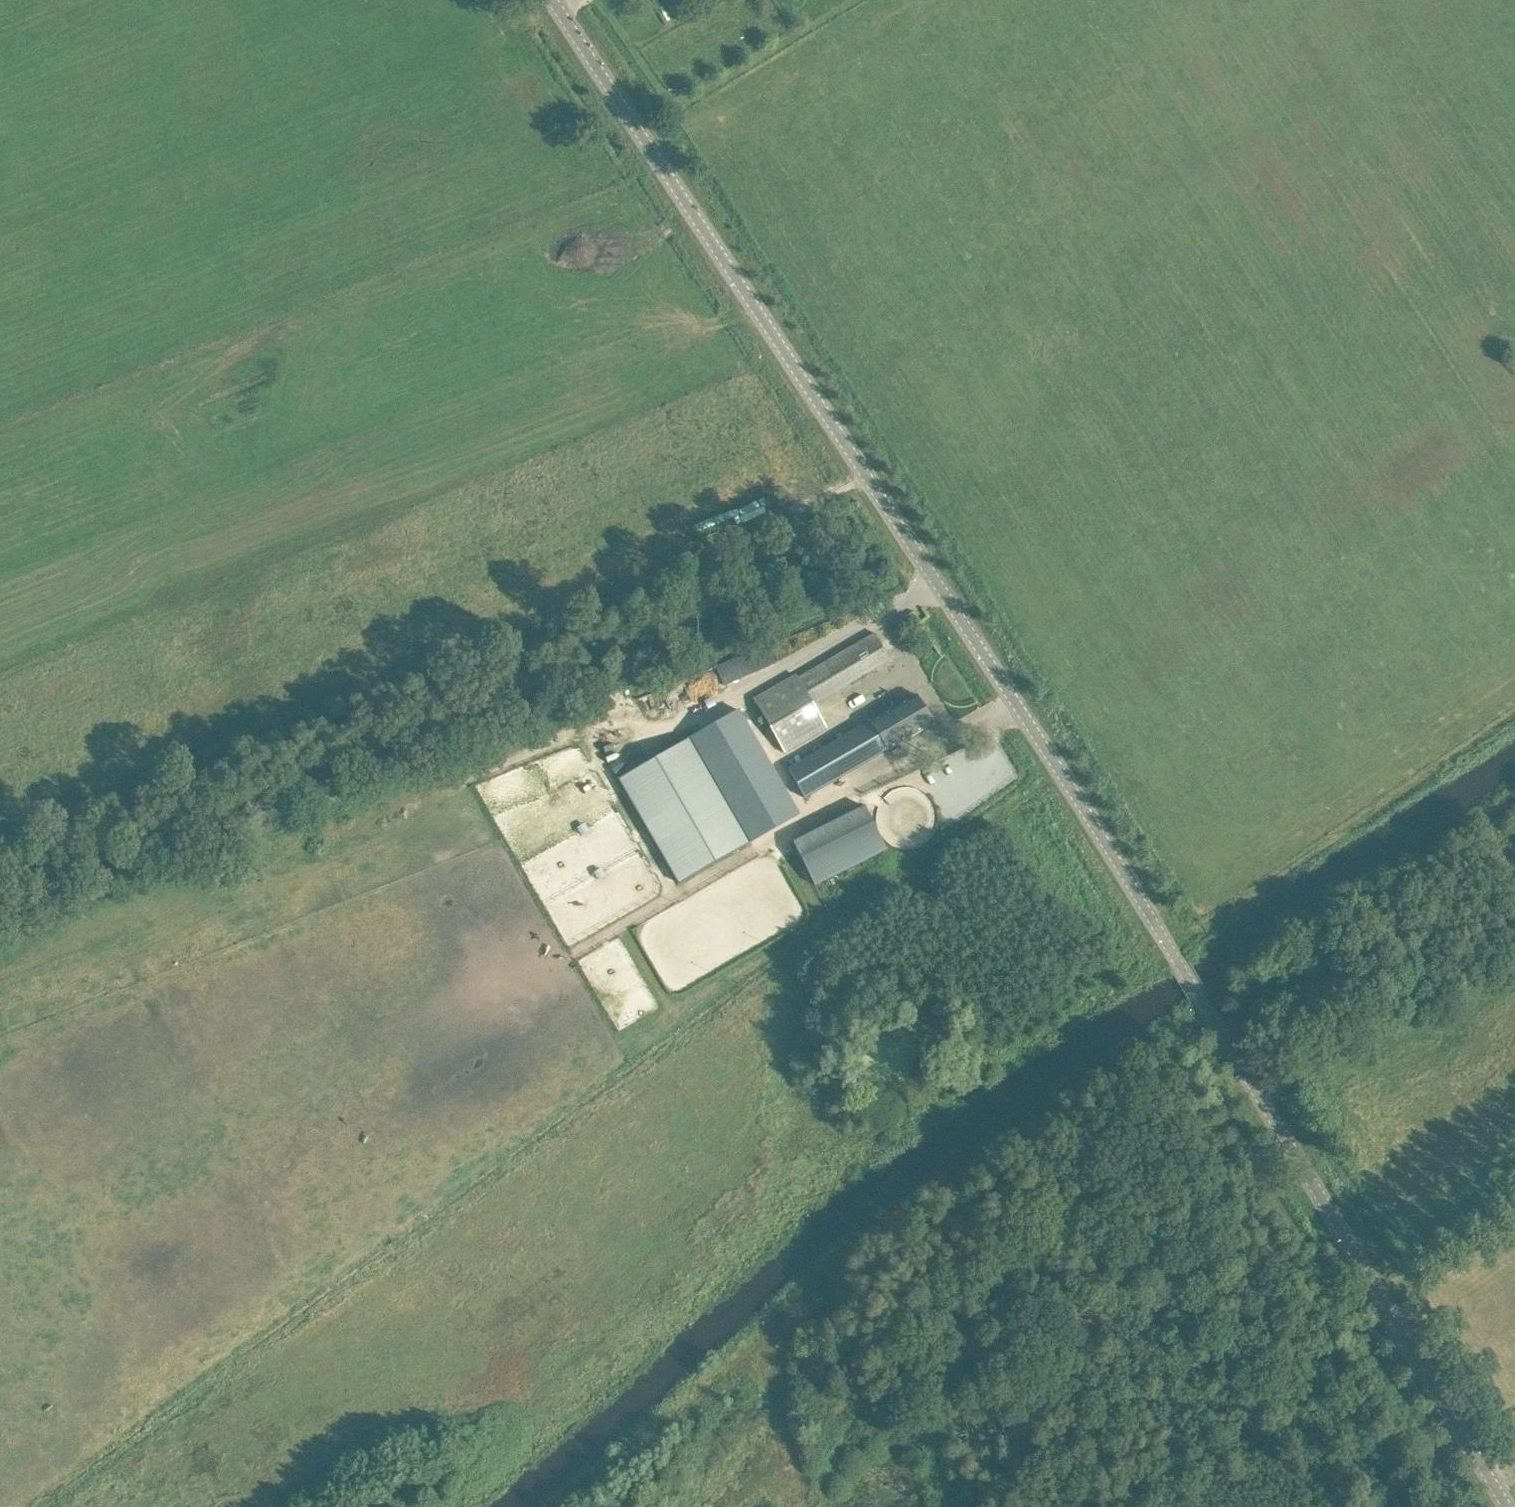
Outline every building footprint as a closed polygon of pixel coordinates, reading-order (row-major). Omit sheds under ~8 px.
[(827,728),(814,704),(891,659),(875,633),(798,678),(797,675),(754,700),(784,753),(827,728)] [(871,761),(888,751),(934,724),(917,694),(853,731),(871,761)] [(672,872),(679,882),(749,842),(750,841),(690,737),(618,778),(672,872)] [(816,884),(897,847),(876,802),(795,840),(816,884)]
